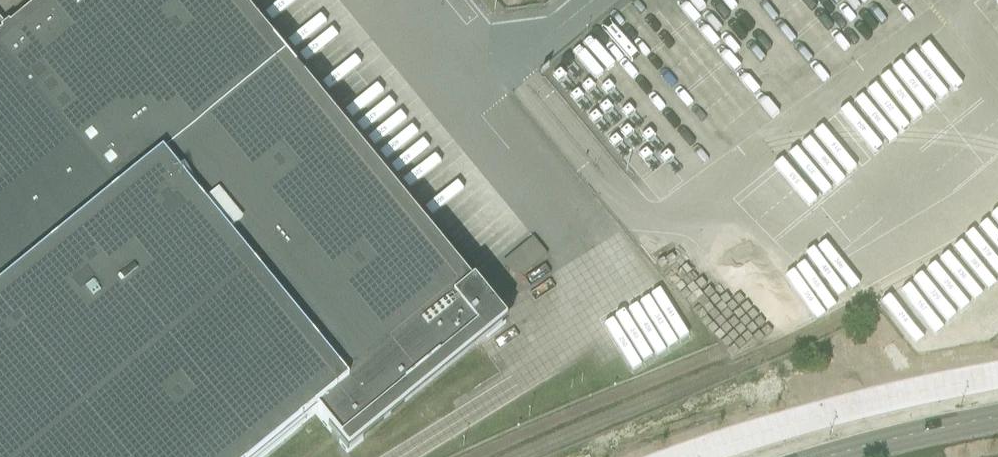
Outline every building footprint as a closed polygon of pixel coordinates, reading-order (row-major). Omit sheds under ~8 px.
[(314,414),(329,433),(338,444),(346,453),(362,441),(487,339),(504,324),(497,314),(472,284),(470,286),(296,75),(235,0),(0,0),(0,456),(262,456),(314,414)] [(691,28),(665,45),(694,90),(720,73),(691,28)] [(944,70),(918,94),(952,131),(978,107),(944,70)] [(608,321),(633,370),(694,339),(669,291),(608,321)] [(965,367),(997,342),(997,322),(995,318),(952,349),(965,367)]
